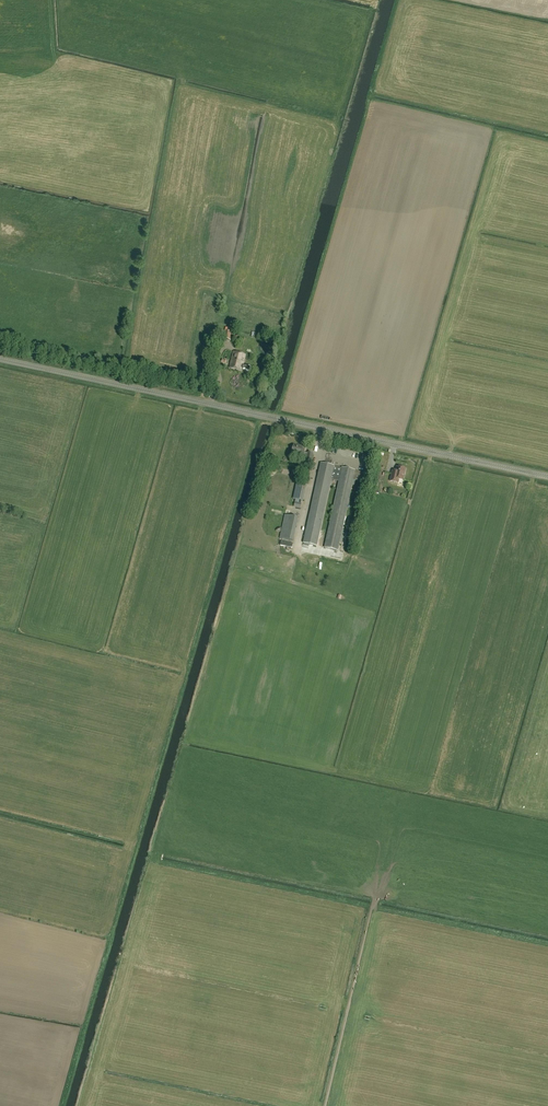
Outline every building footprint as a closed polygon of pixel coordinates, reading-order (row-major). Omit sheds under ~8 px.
[(221,339),(231,341),(232,333),(232,332),(232,329),(225,328),(224,331),(222,331),(221,339)] [(241,371),(245,355),(233,352),(229,368),(241,371)] [(301,447),(294,445),(292,454),(307,457),(307,460),(311,461),(313,454),(305,452),(306,447),(301,446),(301,447)] [(342,468),(334,466),(321,463),(304,543),(316,546),(332,472),(341,474),(325,548),(337,551),(353,480),(362,482),(364,473),(355,471),(355,470),(342,468)] [(403,480),(405,469),(400,467),(397,467),(396,474),(392,474),(390,481),(398,483),(399,479),(403,480)] [(302,501),(305,485),(296,483),(293,499),(302,501)] [(280,538),(293,541),(298,518),(285,515),(280,538)] [(293,550),(294,542),(283,539),(281,547),(293,550)] [(376,575),(378,570),(372,567),(369,572),(376,575)]
